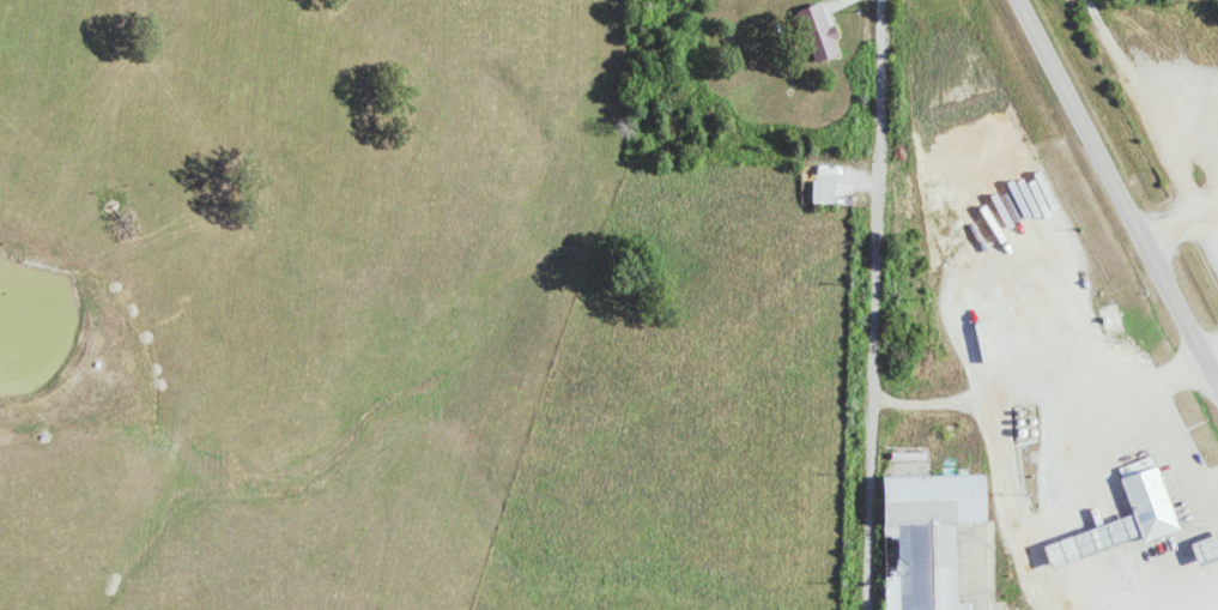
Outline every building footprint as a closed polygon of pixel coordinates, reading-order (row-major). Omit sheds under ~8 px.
[(822,3),(797,11),(813,63),(837,56),(822,3)] [(835,181),(811,181),(811,203),(834,204),(835,181)] [(1178,532),(1157,467),(1120,479),(1132,518),(1042,546),(1049,567),(1140,539),(1142,543),(1178,532)] [(969,604),(956,604),(955,524),(983,524),(983,476),(880,478),(881,539),(896,539),(896,576),(883,576),(884,609),(969,609),(969,604)]
